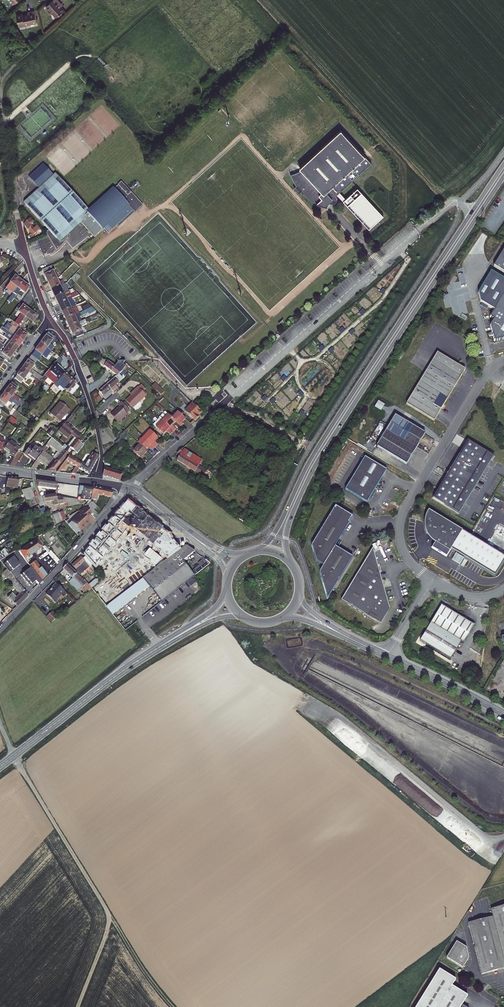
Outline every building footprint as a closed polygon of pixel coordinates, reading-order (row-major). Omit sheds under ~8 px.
[(58,0),(53,0),(52,0),(46,6),(56,18),(64,10),(61,7),(59,5),(61,3),(58,0)] [(19,27),(37,22),(34,10),(32,11),(28,12),(28,14),(23,15),(22,13),(16,15),(19,27)] [(336,196),(337,195),(340,192),(372,163),(341,130),(300,168),(302,171),(291,175),(296,186),(294,188),(299,193),(301,192),(303,194),(310,200),(318,204),(325,206),(329,202),(332,204),(334,203),(335,203),(337,201),(337,198),(336,196)] [(40,189),(54,176),(43,165),(29,178),(40,189)] [(88,210),(86,208),(58,176),(26,205),(49,230),(46,233),(57,251),(60,248),(65,243),(68,236),(70,227),(88,210)] [(79,221),(93,236),(94,238),(103,230),(104,229),(108,234),(116,226),(133,211),(135,213),(139,209),(143,206),(122,182),(118,185),(119,185),(118,186),(79,221)] [(349,207),(369,229),(384,216),(358,188),(346,199),(340,192),(337,195),(349,207)] [(116,226),(118,228),(135,213),(133,211),(116,226)] [(29,230),(33,236),(40,229),(37,226),(34,228),(31,225),(33,223),(27,217),(22,222),(25,224),(24,225),(29,230)] [(494,267),(503,273),(503,250),(494,267)] [(81,268),(74,262),(69,268),(75,274),(76,273),(81,268)] [(48,283),(57,279),(51,266),(42,270),(45,276),(48,283)] [(76,273),(75,274),(72,278),(75,282),(80,276),(76,273)] [(5,288),(13,293),(21,282),(17,279),(14,276),(5,288)] [(50,286),(52,290),(67,283),(68,282),(67,280),(63,281),(61,277),(57,279),(48,283),(50,286)] [(24,293),(28,287),(25,284),(21,282),(13,293),(7,301),(10,303),(20,290),(24,293)] [(53,294),(55,297),(64,293),(69,291),(73,289),(67,283),(52,290),(53,294)] [(68,301),(73,298),(71,295),(69,291),(64,293),(68,301)] [(57,301),(59,305),(68,301),(64,293),(55,297),(57,301)] [(490,317),(494,319),(490,326),(494,341),(499,340),(503,339),(503,294),(490,317)] [(76,306),(80,304),(78,301),(84,299),(79,295),(73,298),(68,301),(59,305),(61,309),(62,313),(76,306)] [(89,304),(78,309),(76,306),(62,313),(64,316),(66,320),(92,307),(89,304)] [(18,326),(29,311),(25,308),(22,306),(17,312),(19,313),(17,316),(20,317),(17,321),(11,316),(8,319),(12,322),(18,326)] [(69,327),(83,321),(81,316),(88,313),(89,314),(96,311),(92,307),(66,320),(68,324),(69,327)] [(25,323),(26,324),(28,320),(32,322),(35,325),(38,320),(36,316),(33,314),(29,311),(18,326),(21,328),(25,323)] [(73,335),(75,334),(77,337),(84,335),(80,327),(87,324),(87,323),(89,321),(90,322),(92,321),(91,320),(101,316),(98,313),(83,321),(69,327),(71,331),(73,335)] [(18,326),(12,322),(10,324),(12,326),(8,331),(22,341),(23,342),(24,340),(23,339),(26,336),(28,333),(21,328),(18,326)] [(20,344),(22,341),(8,331),(4,337),(7,339),(10,342),(17,347),(20,344)] [(40,343),(51,351),(54,347),(49,343),(54,337),(48,332),(44,337),(40,343)] [(125,336),(138,349),(140,347),(127,334),(125,336)] [(15,350),(17,347),(10,342),(5,347),(13,353),(15,350)] [(36,348),(32,354),(38,358),(43,351),(48,355),(51,351),(40,343),(36,348)] [(5,360),(7,362),(10,357),(13,353),(5,347),(3,345),(1,344),(0,344),(0,357),(5,360)] [(406,404),(434,421),(450,395),(465,369),(437,353),(406,404)] [(24,365),(22,368),(28,372),(31,375),(37,379),(39,381),(42,378),(30,369),(37,360),(31,355),(28,359),(25,363),(24,365)] [(111,371),(115,366),(108,361),(106,364),(103,363),(104,360),(102,359),(99,363),(105,367),(111,371)] [(117,375),(117,376),(119,374),(122,371),(126,367),(119,362),(115,367),(115,366),(111,371),(114,373),(117,375)] [(59,368),(54,363),(49,369),(44,375),(52,382),(51,384),(53,385),(54,384),(64,373),(59,368)] [(14,378),(21,383),(26,376),(28,372),(22,368),(18,373),(14,378)] [(68,376),(64,373),(54,384),(57,388),(62,392),(63,390),(64,389),(72,380),(68,376)] [(116,385),(123,379),(121,376),(119,374),(117,376),(117,375),(114,378),(110,381),(107,384),(113,392),(115,393),(119,389),(116,385)] [(66,390),(71,395),(76,390),(73,387),(76,384),(77,383),(78,382),(76,376),(72,380),(64,389),(66,390)] [(23,401),(13,394),(18,387),(11,382),(8,387),(4,393),(20,405),(23,401)] [(152,387),(161,395),(164,392),(155,383),(152,387)] [(113,392),(107,384),(103,388),(99,391),(105,399),(111,393),(113,392)] [(146,389),(142,384),(139,387),(146,395),(147,394),(144,391),(146,389)] [(126,401),(133,408),(142,399),(146,395),(139,387),(138,387),(132,392),(133,394),(130,397),(126,401)] [(15,405),(13,409),(15,410),(20,405),(4,393),(0,398),(0,406),(3,408),(7,401),(11,404),(12,403),(15,405)] [(136,411),(141,406),(141,404),(143,402),(143,401),(142,399),(133,408),(136,411)] [(381,410),(384,404),(378,400),(374,407),(381,410)] [(60,402),(50,414),(55,418),(59,421),(61,419),(63,420),(64,420),(65,417),(64,415),(69,410),(60,402)] [(111,415),(118,423),(127,414),(126,413),(129,410),(122,402),(118,405),(120,407),(115,411),(111,415)] [(197,419),(199,416),(202,412),(192,403),(188,407),(190,409),(186,412),(195,421),(197,419)] [(159,418),(162,421),(168,415),(165,412),(159,418)] [(176,422),(180,427),(182,425),(183,424),(182,422),(185,419),(178,412),(172,418),(176,422)] [(73,428),(68,424),(74,417),(73,416),(71,415),(61,427),(70,434),(74,437),(76,439),(80,435),(73,428)] [(176,422),(172,418),(168,415),(162,421),(173,432),(174,430),(176,429),(172,425),(176,422)] [(425,433),(395,415),(376,446),(406,465),(416,449),(425,433)] [(8,420),(14,425),(17,421),(11,416),(8,420)] [(159,418),(153,425),(156,427),(162,421),(159,418)] [(163,434),(167,431),(170,434),(172,433),(173,432),(162,421),(156,427),(163,434)] [(47,434),(51,438),(52,437),(57,431),(52,427),(49,430),(47,434)] [(63,436),(66,439),(70,434),(61,427),(57,431),(63,436)] [(144,437),(155,447),(156,446),(158,445),(154,441),(158,438),(150,430),(144,437)] [(66,452),(70,448),(72,449),(74,451),(80,443),(80,442),(79,442),(76,439),(74,437),(67,446),(65,448),(64,450),(66,452)] [(138,443),(139,444),(145,450),(149,447),(152,450),(154,449),(155,447),(144,437),(138,443)] [(48,447),(56,453),(55,455),(53,457),(52,458),(53,458),(55,460),(60,464),(68,454),(66,452),(64,450),(65,448),(62,446),(62,447),(60,446),(51,438),(46,445),(48,447)] [(7,443),(4,448),(11,453),(10,454),(12,455),(14,456),(20,448),(9,440),(7,443)] [(468,441),(433,498),(459,513),(493,456),(468,441)] [(74,451),(77,453),(83,445),(82,444),(80,443),(74,451)] [(139,444),(133,451),(142,459),(143,458),(145,456),(144,455),(147,452),(145,450),(139,444)] [(52,458),(53,457),(45,450),(48,447),(46,445),(42,450),(41,451),(42,451),(43,451),(52,458)] [(28,455),(34,460),(41,451),(42,450),(38,448),(38,449),(34,446),(32,449),(29,447),(23,454),(25,455),(27,456),(28,455)] [(180,456),(177,461),(188,467),(203,477),(207,472),(198,466),(202,461),(182,449),(180,451),(177,453),(180,456)] [(30,468),(35,469),(36,468),(38,465),(40,462),(44,465),(45,464),(47,465),(52,458),(42,451),(30,468)] [(81,463),(78,468),(89,474),(99,455),(98,454),(97,456),(95,454),(93,453),(89,460),(88,460),(85,465),(81,463)] [(62,470),(68,462),(76,467),(73,471),(70,471),(70,472),(70,474),(75,474),(78,468),(81,463),(69,455),(67,458),(59,468),(62,470)] [(345,489),(367,503),(370,498),(387,470),(365,457),(345,489)] [(55,460),(47,470),(49,471),(54,471),(60,464),(55,460)] [(111,467),(110,463),(109,463),(105,464),(105,469),(103,474),(103,475),(112,478),(120,481),(122,474),(124,474),(124,473),(122,472),(122,471),(118,470),(117,472),(112,471),(112,469),(111,467)] [(7,477),(6,486),(10,487),(11,483),(18,484),(19,481),(19,478),(7,477)] [(42,488),(55,490),(56,486),(56,483),(49,482),(41,481),(36,481),(37,487),(38,491),(41,491),(42,488)] [(91,497),(93,488),(86,487),(79,486),(78,493),(81,494),(80,500),(86,501),(89,501),(90,500),(91,499),(91,497)] [(111,497),(112,490),(102,489),(93,487),(93,488),(91,497),(93,498),(93,499),(97,500),(98,494),(111,497)] [(21,490),(26,501),(27,501),(35,498),(30,488),(21,490)] [(53,501),(54,505),(65,503),(77,502),(77,499),(61,498),(56,497),(55,495),(43,497),(44,502),(53,501)] [(30,507),(38,504),(35,498),(27,501),(30,507)] [(93,515),(96,513),(94,510),(97,507),(92,502),(88,504),(87,503),(84,505),(85,507),(93,515)] [(85,553),(96,568),(130,528),(169,559),(181,549),(174,543),(169,535),(128,502),(85,553)] [(320,572),(327,599),(353,557),(335,547),(349,524),(353,517),(336,506),(312,546),(316,561),(324,565),(320,572)] [(85,518),(91,513),(85,507),(83,508),(82,509),(78,511),(81,514),(77,518),(76,517),(71,522),(79,531),(84,526),(89,522),(85,518)] [(462,531),(429,510),(428,511),(426,516),(425,521),(425,528),(427,533),(437,540),(435,543),(432,548),(447,557),(462,531)] [(63,521),(59,511),(54,513),(58,523),(63,521)] [(54,526),(58,523),(54,513),(52,514),(49,515),(54,526)] [(430,539),(435,543),(437,540),(427,533),(427,534),(430,539)] [(37,538),(19,551),(24,559),(31,554),(32,554),(43,546),(37,538)] [(150,586),(162,602),(197,574),(194,569),(191,572),(183,561),(187,558),(191,555),(195,552),(187,546),(181,549),(169,559),(157,568),(129,589),(136,597),(150,586)] [(373,548),(341,600),(365,615),(366,612),(370,614),(369,615),(378,621),(387,605),(384,591),(382,594),(379,592),(383,585),(381,577),(377,563),(369,558),(373,550),(373,548)] [(48,553),(57,563),(59,560),(50,551),(48,553)] [(3,564),(9,572),(19,565),(13,557),(3,564)] [(72,565),(79,574),(81,572),(80,571),(84,568),(85,569),(88,566),(81,558),(77,561),(72,565)] [(36,575),(41,582),(46,576),(35,561),(29,565),(29,566),(30,567),(36,575)] [(194,569),(197,574),(207,566),(203,563),(194,569)] [(69,582),(79,592),(83,587),(80,585),(84,580),(68,565),(65,568),(64,569),(73,578),(69,582)] [(38,585),(41,582),(36,575),(30,567),(21,575),(30,586),(35,581),(38,585)] [(20,594),(16,598),(12,593),(8,597),(16,606),(20,603),(28,595),(25,591),(15,579),(11,575),(7,570),(3,575),(20,594)] [(87,583),(89,585),(94,581),(90,577),(85,581),(87,583)] [(65,591),(56,583),(51,588),(52,589),(50,591),(46,595),(54,602),(65,591)] [(121,596),(127,604),(136,597),(129,589),(121,596)] [(369,615),(368,616),(377,622),(381,624),(390,609),(384,590),(384,591),(387,605),(378,621),(369,615)] [(106,607),(113,615),(127,604),(121,596),(106,607)] [(420,641),(451,659),(461,642),(463,643),(474,625),(454,613),(441,605),(420,641)] [(52,623),(58,617),(53,612),(47,617),(52,623)] [(468,923),(481,974),(503,968),(503,906),(491,909),(493,917),(468,923)] [(446,958),(463,968),(469,958),(466,948),(456,942),(446,958)] [(462,1005),(468,996),(452,986),(456,980),(439,969),(416,1006),(465,1006),(462,1005)]
